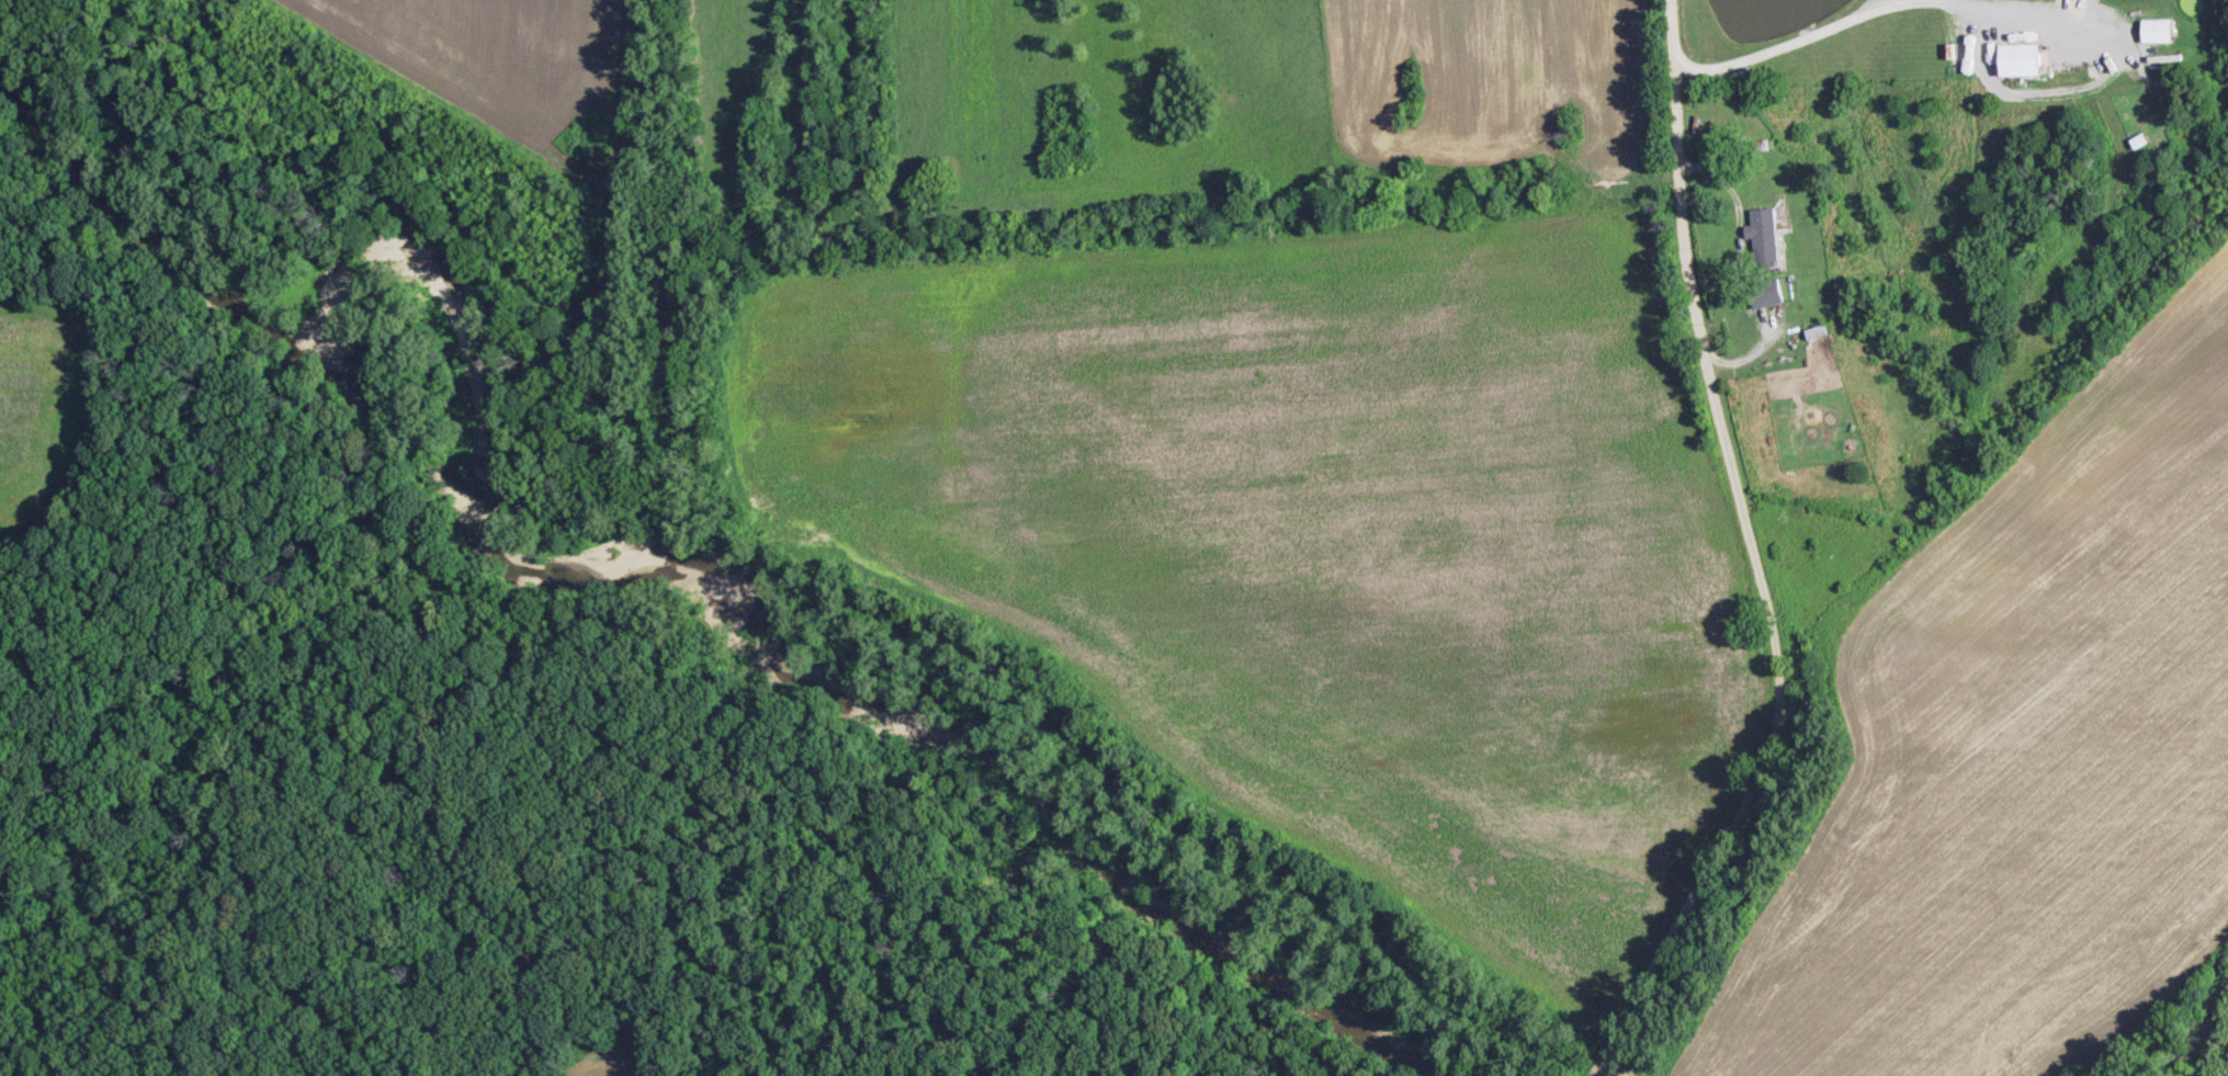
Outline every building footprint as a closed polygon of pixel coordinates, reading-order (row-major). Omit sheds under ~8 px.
[(2147,42),(2177,41),(2176,18),(2146,19),(2147,42)] [(2046,43),(2005,43),(2006,75),(2046,74),(2046,43)] [(1753,209),(1755,224),(1749,225),(1750,238),(1756,237),(1759,270),(1789,267),(1786,225),(1781,226),(1779,207),(1753,209)] [(1781,276),(1753,286),(1761,310),(1790,299),(1781,276)]
